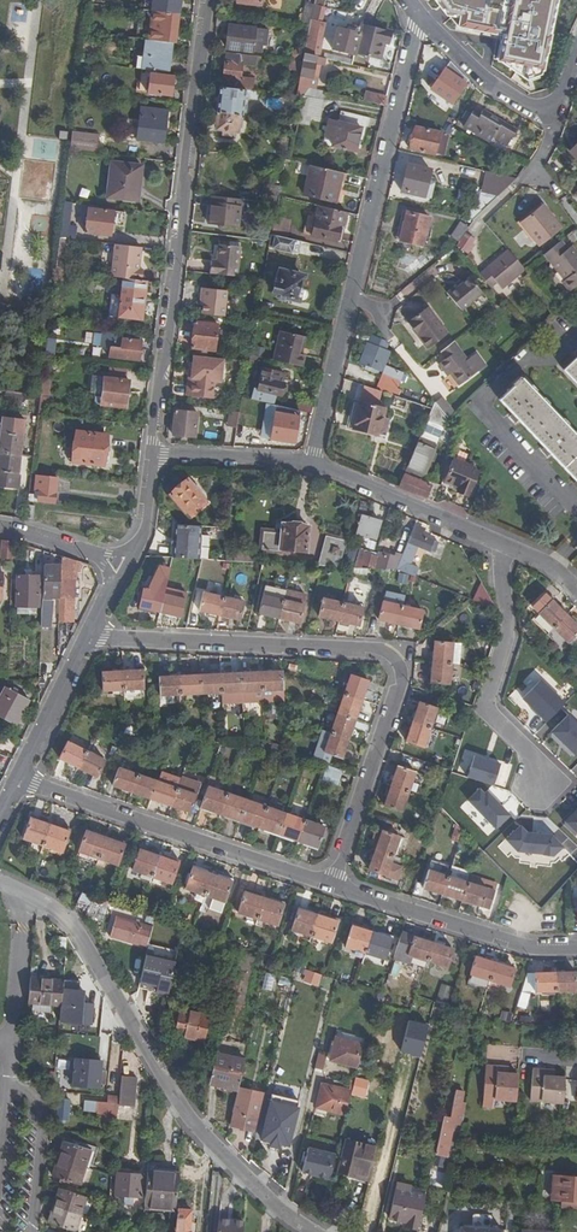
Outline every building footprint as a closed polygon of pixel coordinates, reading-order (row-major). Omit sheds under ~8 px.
[(179,0),(154,0),(153,11),(178,14),(179,0)] [(429,12),(479,62),(525,95),(538,97),(552,88),(556,75),(569,35),(576,14),(576,0),(420,0),(429,12)] [(320,56),(327,22),(323,21),(326,7),(314,4),(304,52),(320,56)] [(309,24),(313,8),(306,6),(301,22),(309,24)] [(170,42),(174,43),(178,14),(153,11),(152,11),(149,40),(170,42)] [(266,46),(268,30),(238,26),(238,20),(217,17),(216,26),(229,28),(227,49),(260,53),(261,46),(266,46)] [(386,41),(389,29),(362,23),(361,27),(355,52),(379,58),(382,44),(379,43),(380,40),(383,40),(386,41)] [(355,52),(361,27),(354,26),(351,28),(351,30),(338,27),(333,48),(355,54),(355,52)] [(166,72),(170,42),(149,40),(146,39),(144,57),(142,69),(159,71),(166,72)] [(301,56),(301,52),(299,49),(295,48),(292,51),(292,54),(294,58),(298,58),(301,56)] [(304,52),(302,61),(301,70),(300,77),(296,96),(302,97),(302,96),(309,88),(314,89),(317,77),(313,76),(315,67),(312,66),(312,63),(316,64),(324,66),(326,58),(320,56),(304,52)] [(352,64),(354,58),(327,52),(326,58),(352,64)] [(252,90),(253,79),(240,78),(242,64),(255,66),(257,56),(227,53),(226,62),(223,78),(222,87),(252,90)] [(301,70),(302,61),(291,60),(290,69),(294,70),(301,70)] [(452,103),(468,80),(450,61),(432,88),(452,103)] [(139,92),(171,96),(174,75),(166,74),(158,74),(159,71),(142,69),(142,68),(139,92)] [(242,115),(244,98),(256,99),(257,91),(252,90),(222,87),(218,86),(215,111),(218,111),(216,125),(223,126),(223,131),(231,132),(231,127),(236,128),(238,114),(242,115)] [(321,100),(323,91),(314,89),(309,88),(302,96),(321,100)] [(364,101),(384,105),(387,97),(366,92),(364,101)] [(137,140),(164,143),(167,116),(163,115),(164,109),(141,107),(137,140)] [(356,151),(362,126),(364,117),(342,111),(339,122),(330,120),(326,136),(325,142),(326,144),(356,151)] [(516,130),(482,111),(479,115),(472,111),(463,127),(490,142),(493,136),(507,145),(516,130)] [(445,155),(450,135),(440,131),(440,132),(415,126),(410,149),(435,155),(435,153),(445,155)] [(285,159),(290,130),(282,129),(280,140),(278,140),(273,174),(282,176),(285,159)] [(100,134),(73,131),(70,149),(98,152),(100,134)] [(142,166),(112,162),(107,197),(136,200),(138,183),(137,183),(137,178),(140,178),(142,166)] [(425,197),(432,169),(408,164),(401,191),(425,197)] [(335,202),(342,173),(311,165),(304,194),(335,202)] [(516,178),(487,171),(482,191),(499,195),(516,178)] [(260,198),(276,202),(279,186),(264,183),(260,198)] [(476,191),(473,204),(488,207),(490,194),(476,191)] [(238,224),(242,197),(212,194),(209,221),(219,222),(224,223),(238,224)] [(63,209),(71,210),(72,203),(64,202),(63,209)] [(521,222),(543,205),(541,203),(517,222),(529,238),(532,236),(521,222)] [(561,227),(543,205),(521,222),(532,236),(539,245),(561,227)] [(336,242),(339,229),(342,230),(347,212),(319,206),(312,236),(336,242)] [(114,211),(88,208),(85,233),(111,236),(114,211)] [(67,238),(75,239),(77,226),(69,225),(71,210),(63,209),(60,237),(67,238)] [(122,224),(123,211),(114,211),(114,224),(122,224)] [(422,246),(429,217),(407,212),(405,221),(400,240),(422,246)] [(285,238),(289,220),(275,217),(274,223),(272,235),(285,238)] [(400,240),(405,221),(401,220),(396,240),(400,240)] [(270,241),(272,235),(274,223),(267,222),(264,240),(270,241)] [(459,241),(468,227),(460,222),(451,236),(459,241)] [(466,252),(475,239),(466,233),(457,246),(466,252)] [(270,241),(269,247),(299,253),(302,241),(285,238),(272,235),(270,241)] [(56,270),(64,271),(67,238),(60,237),(56,270)] [(545,254),(550,260),(552,258),(554,261),(568,278),(565,280),(573,289),(576,286),(576,250),(572,245),(568,249),(561,240),(545,254)] [(237,276),(240,243),(229,241),(229,245),(219,244),(217,261),(211,260),(210,273),(237,276)] [(123,277),(142,280),(143,269),(139,269),(141,247),(116,244),(112,276),(123,277)] [(503,288),(526,269),(509,249),(480,273),(492,287),(498,282),(503,288)] [(288,291),(299,294),(300,293),(303,294),(304,293),(305,292),(306,291),(306,290),(307,289),(307,288),(307,286),(307,285),(306,284),(305,283),(302,282),(304,276),(281,271),(280,274),(279,279),(278,284),(276,283),(275,286),(282,288),(282,290),(288,291)] [(141,321),(146,280),(142,280),(123,277),(120,295),(118,317),(118,318),(141,321)] [(462,310),(482,292),(469,277),(463,282),(458,287),(456,284),(447,292),(462,310)] [(458,287),(463,282),(460,279),(455,283),(456,284),(458,287)] [(573,289),(565,280),(563,281),(571,291),(573,289)] [(202,314),(224,316),(227,291),(205,288),(203,305),(202,314)] [(109,316),(118,317),(120,295),(111,294),(109,316)] [(447,333),(428,307),(408,322),(427,347),(447,333)] [(218,324),(195,321),(192,348),(216,351),(218,324)] [(298,353),(303,336),(281,330),(274,360),(302,366),(305,355),(301,354),(298,353)] [(109,357),(139,361),(140,353),(143,353),(143,349),(141,349),(142,341),(123,339),(123,334),(103,332),(101,346),(110,348),(109,357)] [(405,382),(408,376),(407,375),(386,367),(387,365),(385,365),(390,351),(387,349),(388,346),(384,341),(381,339),(372,335),(361,363),(367,365),(380,371),(384,372),(377,389),(395,396),(411,401),(414,402),(416,396),(402,392),(402,390),(398,388),(401,380),(405,382)] [(45,354),(54,355),(56,340),(48,339),(45,354)] [(486,365),(477,353),(468,359),(454,341),(441,351),(447,358),(440,364),(445,371),(448,369),(451,373),(460,385),(486,365)] [(256,349),(254,355),(257,356),(263,357),(264,351),(256,349)] [(223,359),(194,355),(191,377),(189,377),(187,396),(212,399),(214,381),(221,382),(223,359)] [(564,370),(576,384),(576,357),(564,370)] [(279,394),(283,383),(282,383),(285,374),(263,368),(257,388),(254,387),(251,398),(273,404),(276,393),(279,394)] [(126,407),(129,380),(93,376),(91,392),(102,393),(101,397),(95,396),(94,403),(126,407)] [(50,379),(43,378),(41,390),(48,391),(50,379)] [(576,481),(576,436),(522,378),(500,399),(576,481)] [(38,412),(50,414),(52,396),(48,396),(48,391),(41,390),(40,396),(38,412)] [(22,395),(5,393),(4,403),(20,405),(22,395)] [(407,411),(411,401),(395,396),(392,406),(407,411)] [(454,412),(442,396),(435,402),(447,419),(454,412)] [(432,408),(434,403),(422,398),(420,404),(423,405),(432,408)] [(297,410),(312,413),(314,405),(299,401),(297,410)] [(354,428),(360,402),(354,401),(348,427),(354,428)] [(389,419),(384,418),(386,408),(362,402),(360,402),(354,428),(378,434),(381,425),(387,426),(389,419)] [(447,420),(435,402),(434,403),(432,408),(429,414),(427,420),(443,428),(447,420)] [(429,414),(432,408),(423,405),(420,411),(429,414)] [(196,437),(198,412),(175,410),(172,435),(196,437)] [(237,426),(240,411),(230,410),(227,424),(237,426)] [(247,430),(250,413),(240,411),(237,426),(237,428),(247,430)] [(294,443),(299,417),(275,412),(270,439),(294,443)] [(3,417),(0,437),(0,452),(21,454),(25,420),(3,417)] [(210,425),(222,427),(223,419),(212,417),(210,425)] [(438,441),(443,428),(427,420),(423,428),(428,430),(429,432),(428,437),(438,441)] [(385,436),(387,426),(381,425),(378,434),(385,436)] [(430,460),(431,460),(434,453),(433,452),(434,450),(435,450),(437,446),(436,446),(436,444),(438,445),(439,441),(438,441),(428,437),(429,432),(428,430),(423,428),(405,471),(408,472),(409,470),(413,471),(412,473),(422,477),(424,473),(430,460)] [(107,435),(76,431),(73,461),(103,465),(107,435)] [(21,454),(0,452),(0,486),(18,488),(19,474),(18,474),(21,454)] [(469,493),(477,472),(470,469),(471,466),(454,459),(445,481),(459,487),(458,489),(469,493)] [(432,486),(407,475),(408,472),(405,471),(398,486),(426,498),(432,486)] [(55,502),(57,477),(36,475),(34,494),(29,494),(28,501),(38,502),(38,500),(55,502)] [(205,498),(187,477),(169,493),(189,516),(203,504),(201,501),(205,498)] [(35,506),(28,505),(26,519),(33,519),(35,506)] [(380,520),(362,515),(357,534),(375,539),(380,520)] [(425,528),(416,523),(397,569),(415,576),(418,568),(409,564),(417,545),(434,552),(438,542),(431,539),(430,539),(423,536),(425,531),(425,528)] [(288,549),(306,551),(309,527),(284,524),(283,533),(263,531),(261,549),(281,551),(281,548),(284,548),(283,552),(287,552),(288,549)] [(173,558),(199,559),(200,526),(179,525),(174,525),(173,558)] [(347,540),(326,535),(318,565),(339,567),(347,540)] [(2,558),(12,558),(13,542),(2,540),(2,558)] [(234,551),(226,551),(225,560),(234,560),(234,551)] [(252,552),(234,551),(234,560),(252,561),(252,552)] [(396,569),(402,554),(396,552),(395,555),(378,551),(377,556),(364,552),(360,551),(356,563),(375,568),(381,569),(396,569)] [(80,562),(62,556),(61,566),(59,597),(58,613),(67,614),(68,597),(73,598),(74,580),(76,580),(76,578),(77,567),(80,567),(80,562)] [(61,566),(44,565),(43,597),(59,597),(61,566)] [(396,583),(407,585),(409,575),(398,573),(396,583)] [(36,606),(38,606),(39,576),(17,575),(16,606),(17,606),(36,606)] [(259,613),(300,622),(306,595),(265,585),(263,595),(259,613)] [(472,599),(489,607),(495,594),(478,587),(472,599)] [(164,593),(143,588),(139,606),(160,611),(164,593)] [(224,597),(203,592),(199,610),(220,615),(224,597)] [(384,601),(382,601),(378,619),(399,624),(403,606),(405,596),(387,592),(384,601)] [(184,598),(164,593),(160,611),(180,616),(184,598)] [(553,627),(566,614),(552,600),(545,593),(532,606),(539,613),(553,627)] [(244,602),(224,597),(220,615),(240,619),(244,602)] [(318,616),(359,625),(363,608),(322,598),(318,616)] [(53,600),(43,600),(41,627),(51,627),(53,600)] [(423,610),(403,606),(399,624),(419,628),(423,610)] [(566,614),(553,627),(568,642),(576,634),(576,625),(566,614)] [(568,642),(573,647),(576,644),(576,634),(568,642)] [(453,642),(435,640),(433,662),(451,663),(453,642)] [(451,663),(433,662),(431,682),(449,684),(451,663)] [(144,688),(143,670),(123,671),(123,689),(124,689),(124,696),(124,697),(145,696),(144,688)] [(123,689),(123,671),(101,672),(102,690),(112,690),(123,689)] [(282,671),(262,672),(263,700),(263,701),(284,700),(284,695),(283,672),(282,671)] [(564,702),(530,671),(513,689),(547,720),(564,702)] [(262,672),(241,673),(242,701),(263,700),(262,672)] [(241,673),(220,674),(221,692),(222,702),(242,701),(241,673)] [(220,674),(200,675),(201,693),(221,692),(220,674)] [(368,679),(351,674),(344,694),(362,699),(368,679)] [(200,675),(179,676),(180,694),(201,693),(200,675)] [(179,676),(159,677),(160,695),(180,694),(179,676)] [(15,725),(29,699),(6,687),(0,698),(0,717),(15,725)] [(362,699),(344,694),(338,713),(355,719),(362,699)] [(437,707),(420,701),(413,722),(430,728),(437,707)] [(355,719),(338,713),(331,733),(348,739),(355,719)] [(569,714),(552,732),(576,755),(576,722),(569,714)] [(430,728),(413,722),(406,741),(423,747),(430,728)] [(348,739),(331,733),(322,730),(312,760),(329,763),(332,754),(342,758),(348,739)] [(86,750),(68,741),(59,757),(78,767),(86,750)] [(286,753),(286,746),(272,743),(271,750),(286,753)] [(105,760),(86,750),(78,767),(96,776),(105,760)] [(402,754),(398,765),(411,770),(415,758),(402,754)] [(499,763),(472,755),(466,778),(493,785),(499,763)] [(411,770),(398,765),(391,786),(408,792),(415,771),(411,770)] [(132,791),(138,774),(119,768),(113,785),(132,791)] [(340,773),(328,768),(324,778),(337,782),(340,773)] [(171,805),(180,779),(161,772),(159,776),(157,781),(151,798),(171,805)] [(151,798),(157,781),(138,774),(132,791),(151,798)] [(180,779),(171,805),(190,812),(200,783),(181,776),(180,779)] [(207,786),(200,809),(210,812),(211,810),(220,813),(227,793),(207,786)] [(408,792),(391,786),(384,805),(402,811),(408,792)] [(508,817),(479,786),(466,799),(495,829),(508,817)] [(228,819),(239,822),(246,800),(227,793),(220,813),(229,816),(228,819)] [(246,800),(239,822),(249,826),(250,824),(259,827),(266,807),(246,800)] [(267,832),(278,836),(285,814),(266,807),(259,827),(268,830),(267,832)] [(565,821),(576,833),(576,809),(565,821)] [(285,814),(278,836),(289,840),(290,837),(298,840),(305,821),(285,814)] [(42,820),(31,816),(23,839),(43,845),(50,825),(41,822),(42,820)] [(394,822),(381,818),(378,825),(392,829),(394,822)] [(305,821),(298,840),(307,843),(306,846),(317,850),(321,838),(325,828),(305,821)] [(62,852),(70,829),(59,826),(58,828),(50,825),(43,845),(41,849),(61,856),(62,852)] [(462,829),(458,825),(453,840),(459,842),(462,829)] [(526,832),(519,825),(505,838),(519,852),(554,856),(564,847),(553,835),(526,832)] [(97,832),(86,828),(79,851),(99,858),(106,838),(96,835),(97,832)] [(379,839),(382,831),(376,829),(374,837),(379,839)] [(400,836),(383,830),(382,831),(379,839),(376,850),(393,856),(393,855),(400,836)] [(406,838),(400,836),(393,855),(399,857),(406,838)] [(118,864),(126,842),(115,838),(114,841),(106,838),(99,858),(118,864)] [(151,851),(140,847),(133,870),(144,873),(142,880),(150,883),(159,856),(150,853),(151,851)] [(393,856),(376,850),(369,870),(397,879),(401,865),(391,862),(393,856)] [(168,859),(159,856),(150,883),(162,887),(165,880),(172,883),(179,861),(169,857),(168,859)] [(451,865),(448,876),(468,882),(470,874),(471,872),(451,865)] [(204,869),(193,866),(186,888),(196,891),(194,897),(204,901),(206,895),(213,875),(203,872),(204,869)] [(442,894),(448,876),(428,870),(423,887),(442,894)] [(490,880),(470,874),(468,882),(487,889),(490,880)] [(221,878),(213,875),(206,895),(225,902),(233,879),(222,876),(221,878)] [(448,876),(442,894),(462,900),(468,882),(448,876)] [(487,889),(468,882),(462,900),(482,906),(487,889)] [(256,893),(245,890),(244,894),(239,911),(238,913),(248,916),(246,921),(256,924),(258,919),(264,899),(255,896),(256,893)] [(90,909),(94,899),(82,893),(78,904),(90,909)] [(273,901),(264,899),(258,919),(267,921),(278,925),(285,902),(274,899),(273,901)] [(140,912),(118,904),(115,911),(132,917),(133,915),(143,917),(143,920),(154,923),(155,917),(140,912)] [(310,910),(299,907),(292,929),(312,936),(318,915),(309,913),(310,910)] [(327,918),(318,915),(312,936),(332,942),(339,919),(328,916),(327,918)] [(146,947),(152,927),(115,916),(110,937),(146,947)] [(267,921),(258,919),(256,924),(256,925),(265,928),(267,921)] [(364,927),(353,924),(346,946),(355,949),(366,953),(372,933),(363,930),(364,927)] [(188,947),(192,930),(190,929),(183,926),(183,927),(179,945),(188,947)] [(381,935),(372,933),(366,953),(385,959),(392,936),(382,933),(381,935)] [(433,943),(401,933),(394,957),(425,967),(428,960),(433,943)] [(332,942),(312,936),(310,941),(330,948),(332,942)] [(453,949),(433,943),(428,960),(448,966),(453,949)] [(385,959),(366,953),(365,957),(364,960),(383,966),(385,959)] [(175,960),(146,954),(139,982),(157,987),(156,991),(168,994),(175,960)] [(495,962),(475,956),(470,973),(490,980),(495,962)] [(515,969),(495,962),(490,980),(510,986),(515,969)] [(306,971),(302,981),(317,987),(321,976),(306,971)] [(555,972),(534,973),(535,991),(556,991),(555,972)] [(576,972),(555,972),(556,991),(576,990),(576,972)] [(273,990),(275,974),(265,973),(262,989),(273,990)] [(535,991),(534,973),(527,973),(522,991),(535,991)] [(61,1008),(63,982),(31,979),(29,1004),(34,1005),(61,1008)] [(34,1005),(33,1013),(55,1015),(56,1007),(34,1005)] [(204,1042),(210,1014),(180,1007),(173,1035),(204,1042)] [(356,1067),(362,1043),(335,1037),(329,1060),(356,1067)] [(326,1053),(318,1051),(314,1068),(322,1070),(326,1053)] [(228,1088),(228,1085),(237,1087),(244,1060),(217,1053),(210,1084),(228,1088)] [(99,1071),(100,1062),(74,1059),(72,1085),(98,1088),(98,1084),(104,1084),(105,1072),(99,1071)] [(486,1064),(483,1097),(484,1097),(483,1106),(493,1107),(494,1098),(515,1100),(518,1074),(507,1073),(502,1072),(502,1066),(486,1064)] [(530,1099),(563,1102),(565,1078),(554,1077),(548,1076),(549,1070),(533,1069),(530,1099)] [(69,1088),(70,1070),(61,1070),(60,1088),(69,1088)] [(133,1105),(136,1076),(121,1074),(119,1104),(133,1105)] [(355,1079),(352,1095),(360,1097),(362,1091),(366,1092),(368,1083),(355,1079)] [(321,1083),(316,1107),(344,1114),(353,1081),(349,1080),(346,1090),(321,1083)] [(265,1095),(238,1089),(232,1112),(234,1112),(231,1125),(255,1130),(259,1117),(260,1118),(265,1095)] [(116,1119),(119,1090),(115,1090),(114,1098),(108,1097),(107,1103),(95,1102),(95,1110),(97,1110),(97,1118),(116,1119)] [(444,1116),(435,1154),(447,1157),(454,1126),(452,1123),(454,1121),(456,1124),(460,1125),(464,1103),(461,1102),(463,1091),(455,1090),(450,1114),(452,1117),(450,1119),(449,1117),(444,1116)] [(67,1119),(69,1100),(59,1099),(57,1118),(67,1119)] [(289,1145),(295,1120),(268,1113),(262,1138),(289,1145)] [(78,1184),(90,1148),(63,1140),(52,1175),(78,1184)] [(346,1140),(338,1173),(369,1180),(376,1148),(346,1140)] [(335,1154),(308,1148),(302,1171),(329,1178),(335,1154)] [(452,1167),(446,1195),(452,1196),(458,1169),(452,1167)] [(123,1196),(123,1204),(131,1204),(133,1197),(140,1197),(142,1174),(116,1172),(114,1195),(123,1196)] [(178,1175),(147,1172),(146,1183),(144,1207),(175,1209),(178,1175)] [(553,1176),(552,1191),(562,1192),(576,1193),(576,1177),(553,1176)] [(397,1183),(396,1189),(409,1192),(425,1196),(426,1190),(397,1183)] [(74,1231),(86,1195),(59,1187),(48,1222),(74,1231)] [(425,1196),(409,1192),(396,1189),(389,1219),(407,1222),(406,1227),(418,1229),(425,1196)] [(562,1192),(562,1200),(576,1201),(576,1193),(562,1192)] [(114,1203),(123,1204),(123,1196),(114,1195),(114,1203)] [(198,1223),(191,1222),(191,1210),(178,1209),(175,1231),(197,1231),(198,1223)] [(371,1219),(368,1231),(375,1231),(378,1221),(371,1219)] [(243,1224),(218,1221),(217,1231),(243,1231),(243,1224)]
